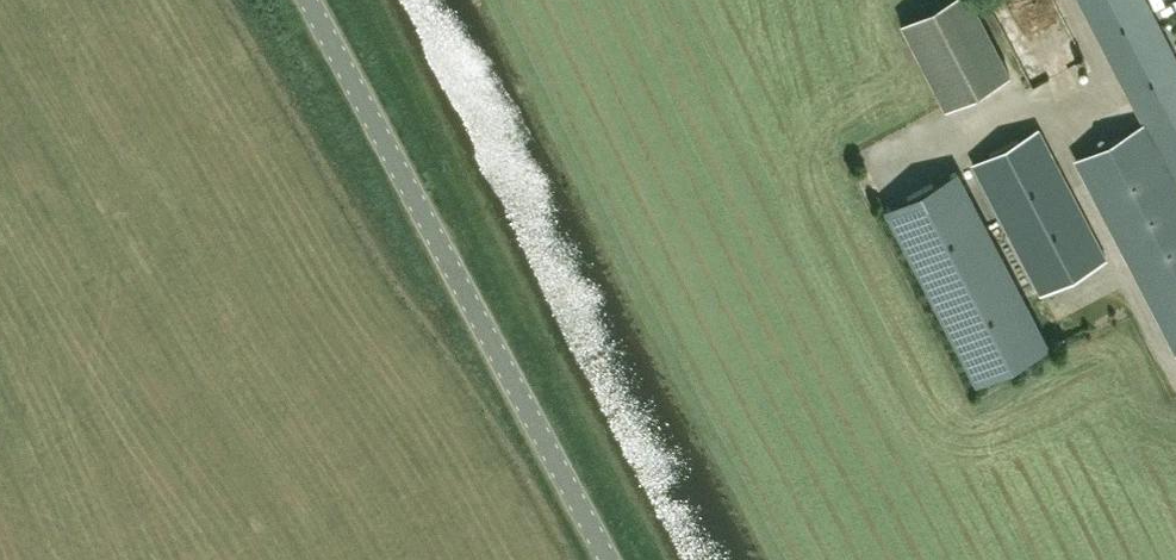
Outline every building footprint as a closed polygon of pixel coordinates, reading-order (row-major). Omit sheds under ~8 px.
[(971,0),(931,0),(898,17),(945,107),(1009,73),(971,0)] [(1143,123),(1175,186),(1175,57),(1146,0),(1079,0),(1143,123)] [(1075,158),(1175,350),(1175,349),(1175,186),(1143,123),(1075,158)] [(1106,258),(1038,129),(974,162),(1042,292),(1106,258)] [(1045,344),(955,171),(886,207),(976,380),(1045,344)]
